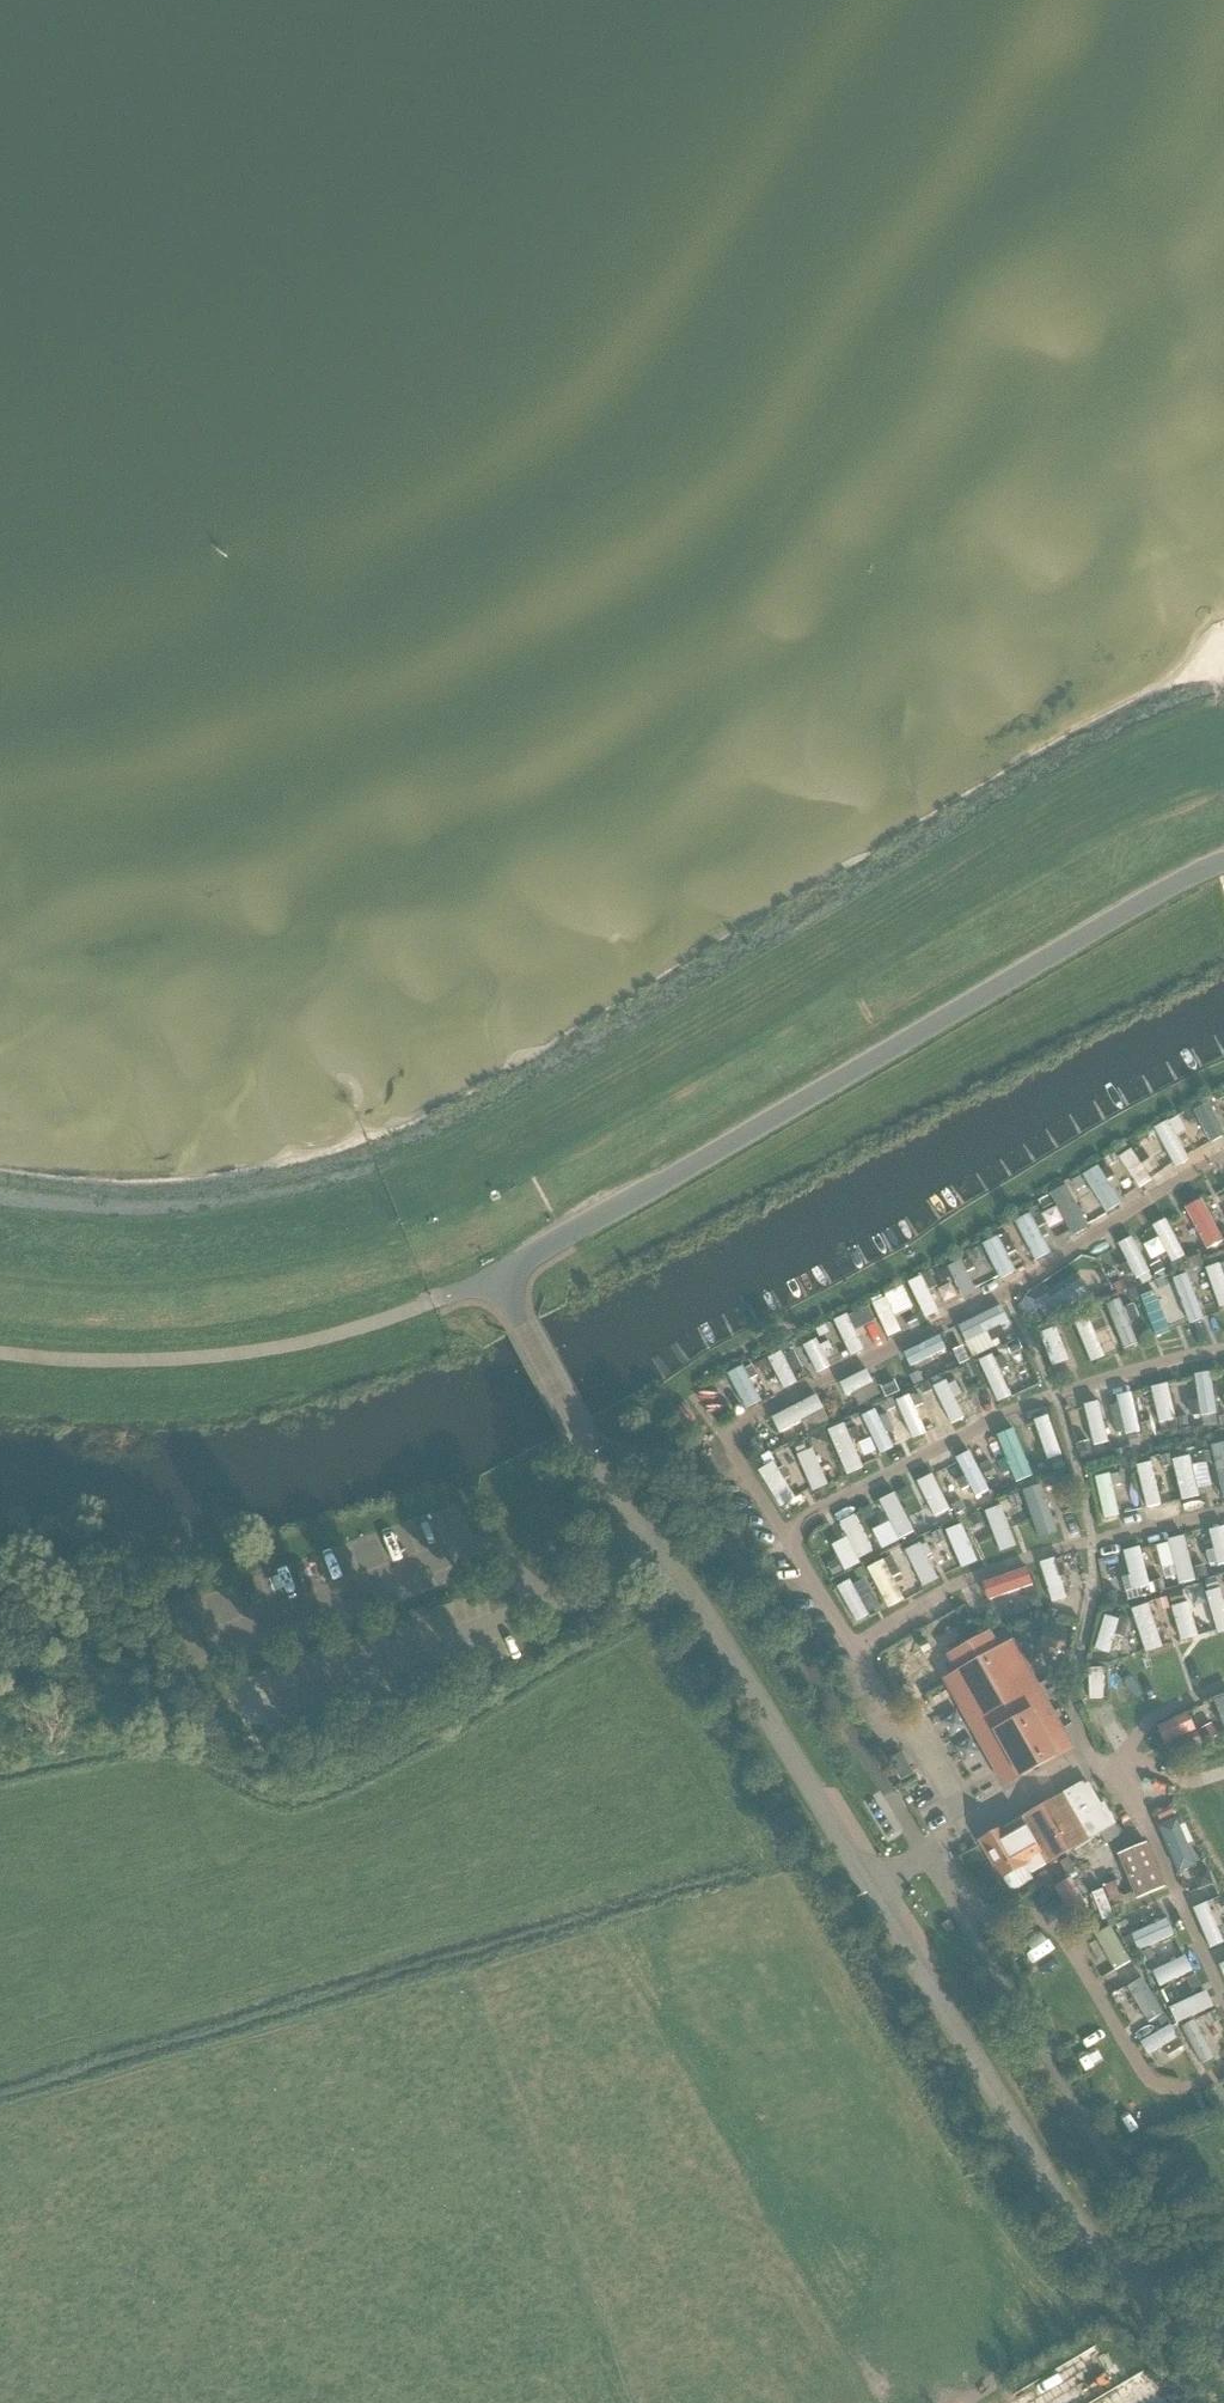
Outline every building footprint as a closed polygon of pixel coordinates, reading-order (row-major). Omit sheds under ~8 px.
[(1211,1099),(1190,1111),(1208,1146),(1223,1138),(1223,1124),(1211,1099)] [(1115,1156),(1135,1191),(1167,1172),(1170,1176),(1207,1155),(1201,1144),(1190,1151),(1171,1120),(1137,1139),(1147,1155),(1139,1160),(1131,1147),(1115,1156)] [(1082,1181),(1050,1196),(1065,1230),(1045,1240),(1047,1246),(1123,1211),(1102,1164),(1079,1175),(1082,1181)] [(1223,1209),(1223,1188),(1213,1191),(1217,1207),(1223,1205),(1223,1209)] [(1183,1207),(1203,1250),(1223,1240),(1202,1198),(1183,1207)] [(999,1278),(1050,1253),(1031,1215),(1003,1228),(1014,1250),(1005,1254),(996,1236),(944,1261),(951,1276),(939,1282),(932,1269),(905,1282),(922,1316),(967,1294),(967,1292),(998,1277),(999,1278)] [(1166,1218),(1149,1225),(1154,1238),(1139,1244),(1145,1260),(1164,1254),(1167,1263),(1181,1258),(1166,1218)] [(1130,1237),(1114,1244),(1132,1280),(1147,1272),(1130,1237)] [(1223,1305),(1223,1279),(1221,1263),(1205,1267),(1214,1308),(1223,1305)] [(1202,1319),(1180,1273),(1164,1280),(1186,1327),(1202,1319)] [(1154,1293),(1137,1299),(1151,1341),(1168,1335),(1154,1293)] [(880,1328),(886,1340),(901,1332),(882,1298),(854,1313),(866,1335),(880,1328)] [(1117,1299),(1096,1308),(1116,1350),(1136,1341),(1117,1299)] [(959,1324),(967,1355),(993,1348),(989,1333),(1015,1326),(1011,1310),(959,1324)] [(1086,1317),(1072,1323),(1087,1362),(1108,1353),(1099,1331),(1093,1334),(1086,1317)] [(849,1318),(829,1327),(845,1362),(865,1353),(849,1318)] [(1048,1369),(1064,1365),(1054,1326),(1037,1331),(1048,1369)] [(908,1366),(945,1353),(940,1338),(902,1351),(908,1366)] [(816,1339),(799,1346),(813,1375),(830,1367),(816,1339)] [(778,1352),(762,1360),(778,1391),(794,1383),(778,1352)] [(994,1403),(1008,1397),(990,1354),(975,1360),(994,1403)] [(760,1401),(756,1394),(762,1391),(749,1363),(722,1377),(738,1411),(760,1401)] [(1022,1368),(1008,1374),(1015,1388),(1029,1382),(1022,1368)] [(836,1382),(841,1396),(871,1385),(866,1371),(836,1382)] [(1209,1372),(1189,1375),(1196,1417),(1215,1414),(1209,1372)] [(950,1377),(929,1387),(947,1425),(968,1416),(950,1377)] [(689,1432),(721,1416),(707,1385),(674,1400),(689,1432)] [(1167,1385),(1149,1387),(1152,1424),(1170,1423),(1167,1385)] [(979,1386),(966,1392),(975,1410),(988,1405),(979,1386)] [(1112,1396),(1122,1443),(1138,1440),(1128,1393),(1112,1396)] [(909,1442),(925,1435),(907,1395),(892,1402),(909,1442)] [(814,1397),(758,1423),(765,1439),(821,1412),(814,1397)] [(1096,1401),(1079,1405),(1090,1447),(1106,1444),(1096,1401)] [(874,1410),(859,1415),(874,1456),(889,1450),(874,1410)] [(1062,1414),(1068,1434),(1080,1430),(1074,1411),(1062,1414)] [(1044,1461),(1059,1455),(1045,1416),(1030,1422),(1044,1461)] [(822,1438),(841,1480),(862,1471),(843,1428),(822,1438)] [(1008,1472),(1025,1467),(1013,1430),(996,1435),(1008,1472)] [(1205,1448),(1218,1497),(1223,1495),(1223,1450),(1222,1444),(1205,1448)] [(812,1450),(795,1454),(803,1485),(820,1481),(812,1450)] [(981,1497),(964,1453),(949,1459),(946,1452),(931,1457),(951,1508),(981,1497)] [(1178,1503),(1197,1498),(1185,1455),(1166,1461),(1178,1503)] [(1130,1467),(1142,1510),(1158,1505),(1146,1462),(1130,1467)] [(752,1474),(764,1495),(782,1485),(771,1464),(752,1474)] [(1106,1474),(1091,1477),(1100,1520),(1116,1517),(1106,1474)] [(894,1541),(912,1532),(892,1492),(874,1501),(894,1541)] [(1044,1496),(1020,1504),(1030,1537),(1045,1532),(1040,1514),(1049,1511),(1044,1496)] [(873,1552),(862,1534),(873,1527),(863,1509),(830,1528),(851,1565),(873,1552)] [(996,1556),(1009,1552),(998,1514),(984,1519),(996,1556)] [(418,1550),(429,1547),(422,1525),(412,1528),(418,1550)] [(943,1531),(957,1568),(971,1563),(958,1525),(943,1531)] [(1203,1531),(1214,1568),(1223,1564),(1223,1539),(1220,1526),(1203,1531)] [(1174,1586),(1192,1582),(1180,1537),(1163,1541),(1174,1586)] [(913,1547),(884,1566),(881,1561),(861,1574),(884,1610),(902,1598),(899,1593),(947,1562),(936,1545),(919,1556),(913,1547)] [(1137,1548),(1119,1551),(1126,1592),(1144,1589),(1137,1548)] [(1053,1559),(1037,1562),(1046,1604),(1061,1600),(1053,1559)] [(453,1568),(429,1575),(433,1587),(457,1580),(453,1568)] [(1023,1573),(983,1583),(987,1598),(1027,1588),(1023,1573)] [(1223,1599),(1223,1585),(1221,1575),(1197,1582),(1214,1636),(1223,1633),(1223,1600),(1223,1599)] [(850,1623),(864,1615),(847,1584),(833,1592),(850,1623)] [(1186,1603),(1168,1606),(1174,1641),(1193,1638),(1186,1603)] [(1144,1604),(1126,1610),(1141,1654),(1159,1648),(1144,1604)] [(961,1619),(964,1631),(984,1625),(981,1614),(961,1619)] [(1087,1653),(1105,1658),(1116,1621),(1098,1616),(1087,1653)] [(1068,1631),(1043,1627),(1040,1648),(1065,1652),(1068,1631)] [(999,1648),(990,1632),(946,1657),(955,1674),(942,1681),(1003,1790),(1074,1750),(1013,1641),(999,1648)] [(1205,1730),(1223,1728),(1223,1697),(1201,1699),(1205,1730)] [(1156,1749),(1196,1726),(1186,1711),(1147,1733),(1156,1749)] [(980,1841),(1001,1880),(1003,1878),(1009,1888),(1010,1889),(1014,1890),(1016,1889),(1018,1889),(1034,1880),(1030,1873),(1088,1841),(1089,1840),(1109,1829),(1084,1784),(1063,1796),(1062,1795),(1020,1818),(1020,1819),(1003,1829),(980,1841)] [(1164,1889),(1145,1845),(1117,1857),(1136,1901),(1164,1889)] [(1035,1893),(1039,1907),(1070,1897),(1065,1883),(1035,1893)] [(1095,1910),(1118,1900),(1111,1883),(1088,1893),(1095,1910)] [(1132,1953),(1170,1936),(1162,1920),(1125,1938),(1132,1953)] [(1106,1931),(1076,1948),(1085,1964),(1097,1957),(1106,1974),(1125,1963),(1106,1931)] [(1182,1959),(1149,1973),(1155,1987),(1188,1973),(1182,1959)] [(1053,2000),(1073,1989),(1066,1976),(1046,1988),(1053,2000)] [(1144,2024),(1161,2010),(1135,1980),(1119,1993),(1144,2024)] [(1204,2007),(1194,1985),(1162,2000),(1172,2022),(1204,2007)] [(1171,2035),(1166,2026),(1135,2044),(1149,2070),(1165,2061),(1158,2048),(1177,2038),(1192,2065),(1212,2054),(1194,2022),(1171,2035)] [(1126,2143),(1146,2129),(1130,2104),(1109,2119),(1126,2143)] [(1074,2373),(1014,2402),(1087,2402),(1089,2402),(1074,2373)]
